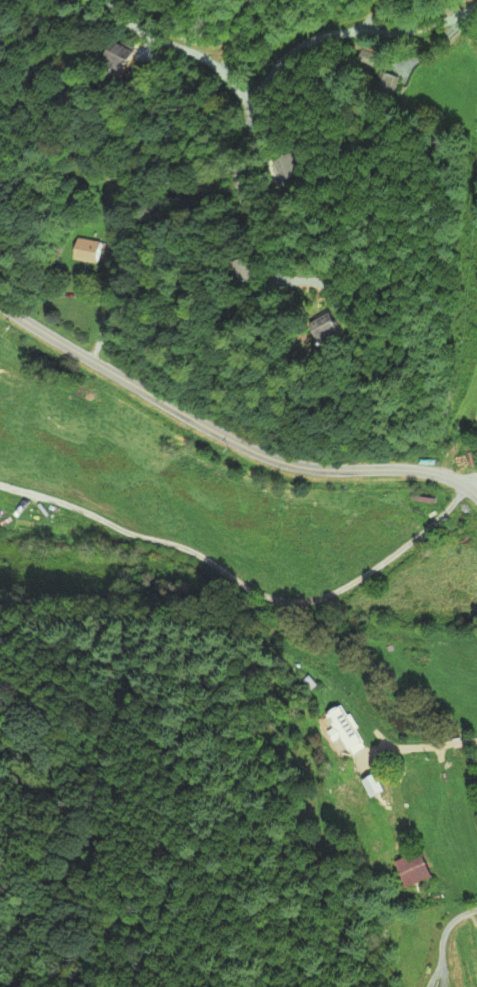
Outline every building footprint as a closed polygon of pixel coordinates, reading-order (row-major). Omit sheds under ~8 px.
[(73,259),(101,265),(103,253),(76,248),(73,259)] [(351,704),(315,724),(338,765),(374,746),(351,704)] [(438,877),(429,850),(395,861),(405,888),(438,877)]
